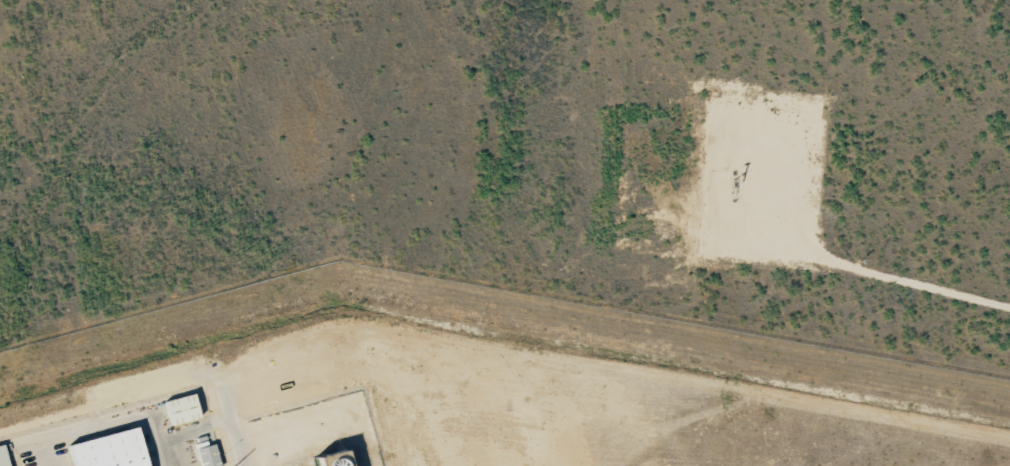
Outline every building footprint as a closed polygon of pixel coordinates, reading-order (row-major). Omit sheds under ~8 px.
[(170,425),(164,402),(192,394),(198,417),(170,425)] [(135,428),(145,465),(74,465),(68,446),(135,428)] [(2,444),(8,465),(0,465),(0,445),(2,444)] [(213,444),(219,465),(201,465),(196,449),(213,444)] [(342,450),(346,465),(315,465),(313,458),(342,450)]
